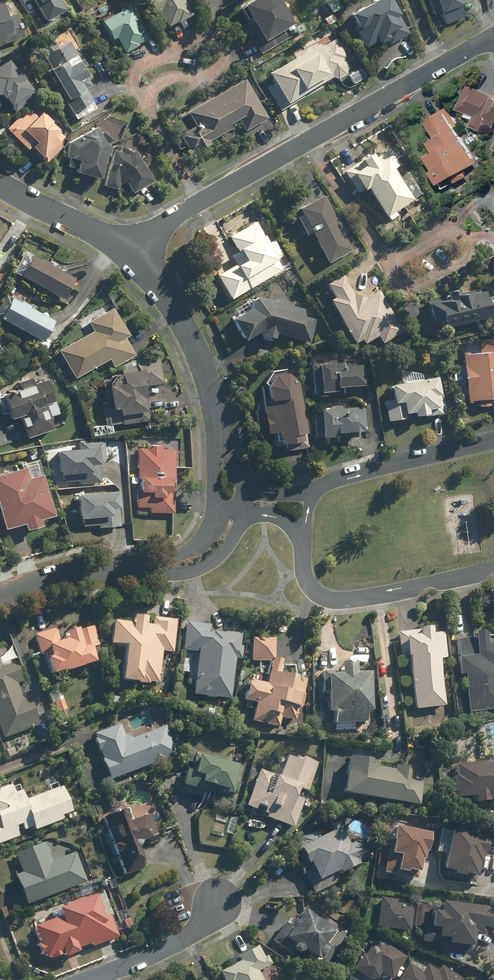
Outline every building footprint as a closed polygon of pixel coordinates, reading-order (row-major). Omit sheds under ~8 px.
[(185,0),(152,0),(157,9),(159,9),(169,27),(192,14),(185,0)] [(282,0),(254,0),(241,8),(255,31),(251,33),(262,52),(272,46),(267,38),(286,26),(290,34),(298,29),(295,24),(297,23),(282,0)] [(356,28),(366,47),(378,40),(381,44),(389,40),(391,44),(410,34),(399,15),(401,14),(394,0),(373,0),(352,11),(360,26),(356,28)] [(434,15),(441,12),(445,23),(466,15),(461,0),(428,0),(434,15)] [(7,39),(6,35),(14,33),(5,4),(0,5),(0,41),(7,39)] [(148,36),(129,4),(102,20),(112,38),(116,36),(126,52),(139,44),(138,42),(148,36)] [(322,46),(321,44),(270,72),(275,81),(267,86),(280,110),(292,103),(290,100),(334,76),(335,76),(336,76),(336,77),(337,77),(338,77),(339,77),(340,77),(340,76),(341,76),(342,76),(343,76),(343,75),(344,75),(344,74),(345,74),(346,73),(347,72),(347,71),(348,70),(348,69),(348,68),(349,68),(349,67),(349,66),(349,65),(349,64),(336,39),(322,46)] [(56,43),(42,51),(68,96),(64,99),(75,118),(95,106),(81,80),(89,75),(69,40),(58,46),(56,43)] [(2,98),(5,96),(15,110),(32,98),(29,94),(35,90),(15,62),(13,64),(10,58),(0,65),(0,95),(2,98)] [(367,76),(362,68),(349,76),(354,84),(367,76)] [(269,119),(245,77),(189,110),(198,124),(189,130),(201,151),(215,143),(212,139),(234,127),(232,123),(240,118),(247,132),(269,119)] [(468,85),(459,109),(475,116),(472,124),(493,132),(493,96),(468,85)] [(7,129),(29,149),(32,146),(44,157),(66,134),(49,118),(51,115),(35,100),(7,129)] [(428,157),(443,183),(478,163),(447,108),(429,118),(437,132),(427,138),(436,153),(428,157)] [(102,178),(110,139),(99,123),(71,143),(68,158),(79,161),(76,173),(102,178)] [(130,138),(112,147),(103,185),(123,194),(131,189),(133,192),(154,180),(130,138)] [(414,198),(394,167),(400,163),(390,149),(378,156),(375,151),(344,171),(359,193),(369,186),(388,215),(391,219),(398,215),(395,210),(414,198)] [(299,206),(304,215),(298,218),(307,234),(312,232),(328,263),(352,250),(323,194),(299,206)] [(277,240),(269,244),(256,220),(229,235),(238,251),(233,254),(237,263),(218,274),(231,299),(283,270),(277,259),(285,255),(277,240)] [(74,278),(25,251),(14,271),(63,298),(74,278)] [(379,289),(358,301),(343,274),(320,287),(354,344),(362,339),(365,344),(378,336),(382,343),(403,331),(379,289)] [(450,293),(451,297),(440,299),(440,303),(432,304),(435,322),(444,321),(445,326),(493,316),(488,289),(475,292),(474,289),(458,293),(458,291),(450,293)] [(55,319),(12,297),(1,319),(44,341),(55,319)] [(244,340),(265,328),(264,335),(276,338),(277,333),(312,341),(316,319),(302,316),(304,308),(254,297),(253,306),(232,317),(244,340)] [(76,377),(109,357),(114,367),(136,354),(126,338),(130,335),(111,302),(79,321),(86,333),(59,349),(76,377)] [(466,354),(470,400),(480,399),(481,407),(492,406),(491,401),(493,401),(493,340),(479,341),(480,353),(466,354)] [(150,411),(147,386),(165,384),(162,357),(139,360),(140,369),(122,371),(124,385),(109,387),(112,408),(119,407),(121,424),(151,421),(150,411)] [(339,385),(365,385),(364,359),(329,360),(329,363),(315,363),(316,398),(333,397),(333,391),(339,391),(339,385)] [(308,431),(297,371),(276,373),(269,384),(272,397),(265,398),(271,435),(280,433),(282,444),(305,439),(304,432),(308,431)] [(20,388),(0,396),(0,413),(1,416),(10,412),(13,419),(20,416),(28,437),(56,426),(53,418),(61,414),(44,372),(18,382),(20,388)] [(429,412),(430,415),(446,412),(439,374),(392,383),(395,397),(385,400),(389,420),(429,412)] [(340,436),(340,430),(365,430),(365,407),(315,407),(315,430),(315,436),(340,436)] [(177,448),(165,448),(165,443),(145,443),(145,447),(138,447),(137,475),(131,475),(131,483),(137,484),(136,506),(149,507),(149,512),(176,513),(176,507),(177,448)] [(79,480),(79,484),(102,483),(99,446),(58,449),(60,475),(64,475),(65,481),(79,480)] [(0,474),(0,510),(5,528),(24,523),(25,529),(43,524),(41,517),(54,514),(40,463),(0,474)] [(99,524),(99,528),(122,526),(120,490),(78,493),(80,526),(99,524)] [(159,682),(162,650),(174,651),(177,619),(154,617),(153,625),(147,624),(148,616),(135,615),(134,622),(114,620),(112,643),(126,644),(123,679),(159,682)] [(231,696),(234,658),(244,659),(245,645),(241,645),(242,634),(210,631),(211,624),(187,621),(184,650),(199,651),(195,693),(231,696)] [(52,674),(96,660),(92,648),(99,646),(92,623),(65,632),(67,638),(59,641),(55,629),(35,635),(42,655),(46,654),(52,674)] [(446,705),(440,659),(447,658),(444,631),(433,633),(432,625),(419,627),(419,632),(401,634),(403,657),(410,656),(416,709),(446,705)] [(490,643),(488,629),(473,630),(474,637),(457,639),(461,673),(465,673),(469,712),(493,709),(493,642),(490,643)] [(253,721),(261,722),(279,726),(281,718),(296,720),(298,708),(301,709),(307,678),(280,673),(282,659),(275,658),(275,638),(252,638),(252,661),(273,661),(269,681),(250,677),(246,700),(257,702),(253,721)] [(5,738),(40,724),(32,704),(28,706),(19,683),(24,681),(15,660),(3,665),(0,658),(0,726),(5,738)] [(373,672),(356,671),(356,663),(341,663),(341,671),(322,671),(322,693),(329,693),(328,709),(335,709),(335,722),(367,722),(367,709),(372,709),(373,672)] [(67,708),(60,688),(51,691),(58,711),(67,708)] [(127,738),(121,724),(94,734),(111,779),(177,754),(165,724),(127,738)] [(280,764),(277,771),(259,766),(247,804),(255,809),(257,804),(265,807),(262,815),(296,826),(319,760),(290,750),(285,766),(280,764)] [(239,764),(195,753),(191,770),(186,768),(180,792),(202,797),(204,791),(212,794),(214,785),(233,790),(239,764)] [(409,779),(411,765),(395,763),(394,769),(371,765),(373,759),(350,755),(344,792),(419,804),(423,781),(409,779)] [(493,796),(493,760),(456,765),(458,774),(452,775),(455,797),(474,795),(475,802),(490,800),(489,797),(493,796)] [(62,785),(26,798),(20,783),(0,791),(0,843),(20,835),(16,826),(21,824),(23,830),(34,826),(35,830),(64,819),(63,815),(72,811),(62,785)] [(124,811),(104,817),(126,877),(147,869),(139,847),(142,840),(159,834),(151,813),(128,821),(124,811)] [(383,823),(381,836),(390,837),(383,873),(386,873),(402,876),(403,871),(418,874),(421,858),(425,858),(430,831),(383,823)] [(342,826),(317,838),(314,830),(288,842),(312,894),(344,879),(341,873),(362,863),(361,860),(371,856),(362,838),(350,843),(342,826)] [(488,837),(452,829),(442,878),(478,885),(488,837)] [(28,904),(86,880),(74,851),(53,860),(46,842),(15,855),(24,875),(18,878),(28,904)] [(59,908),(62,916),(34,926),(46,959),(50,957),(50,959),(63,954),(65,957),(81,952),(79,948),(91,944),(92,946),(120,936),(112,914),(105,916),(97,894),(59,908)] [(397,903),(397,899),(380,897),(378,927),(411,930),(413,904),(397,903)] [(446,944),(446,951),(471,952),(471,946),(475,946),(476,933),(484,934),(485,927),(490,928),(491,906),(432,902),(430,925),(423,925),(422,943),(446,944)] [(327,963),(335,951),(349,930),(326,914),(322,920),(305,908),(294,924),(287,920),(273,940),(291,953),(297,946),(305,952),(307,949),(327,963)] [(392,979),(404,959),(406,955),(374,936),(354,970),(370,979),(380,976),(382,973),(392,979)] [(259,970),(272,963),(262,944),(238,955),(241,959),(220,970),(225,979),(264,979),(259,970)] [(398,979),(460,979),(461,979),(439,966),(437,970),(427,964),(423,970),(409,962),(398,979)]
